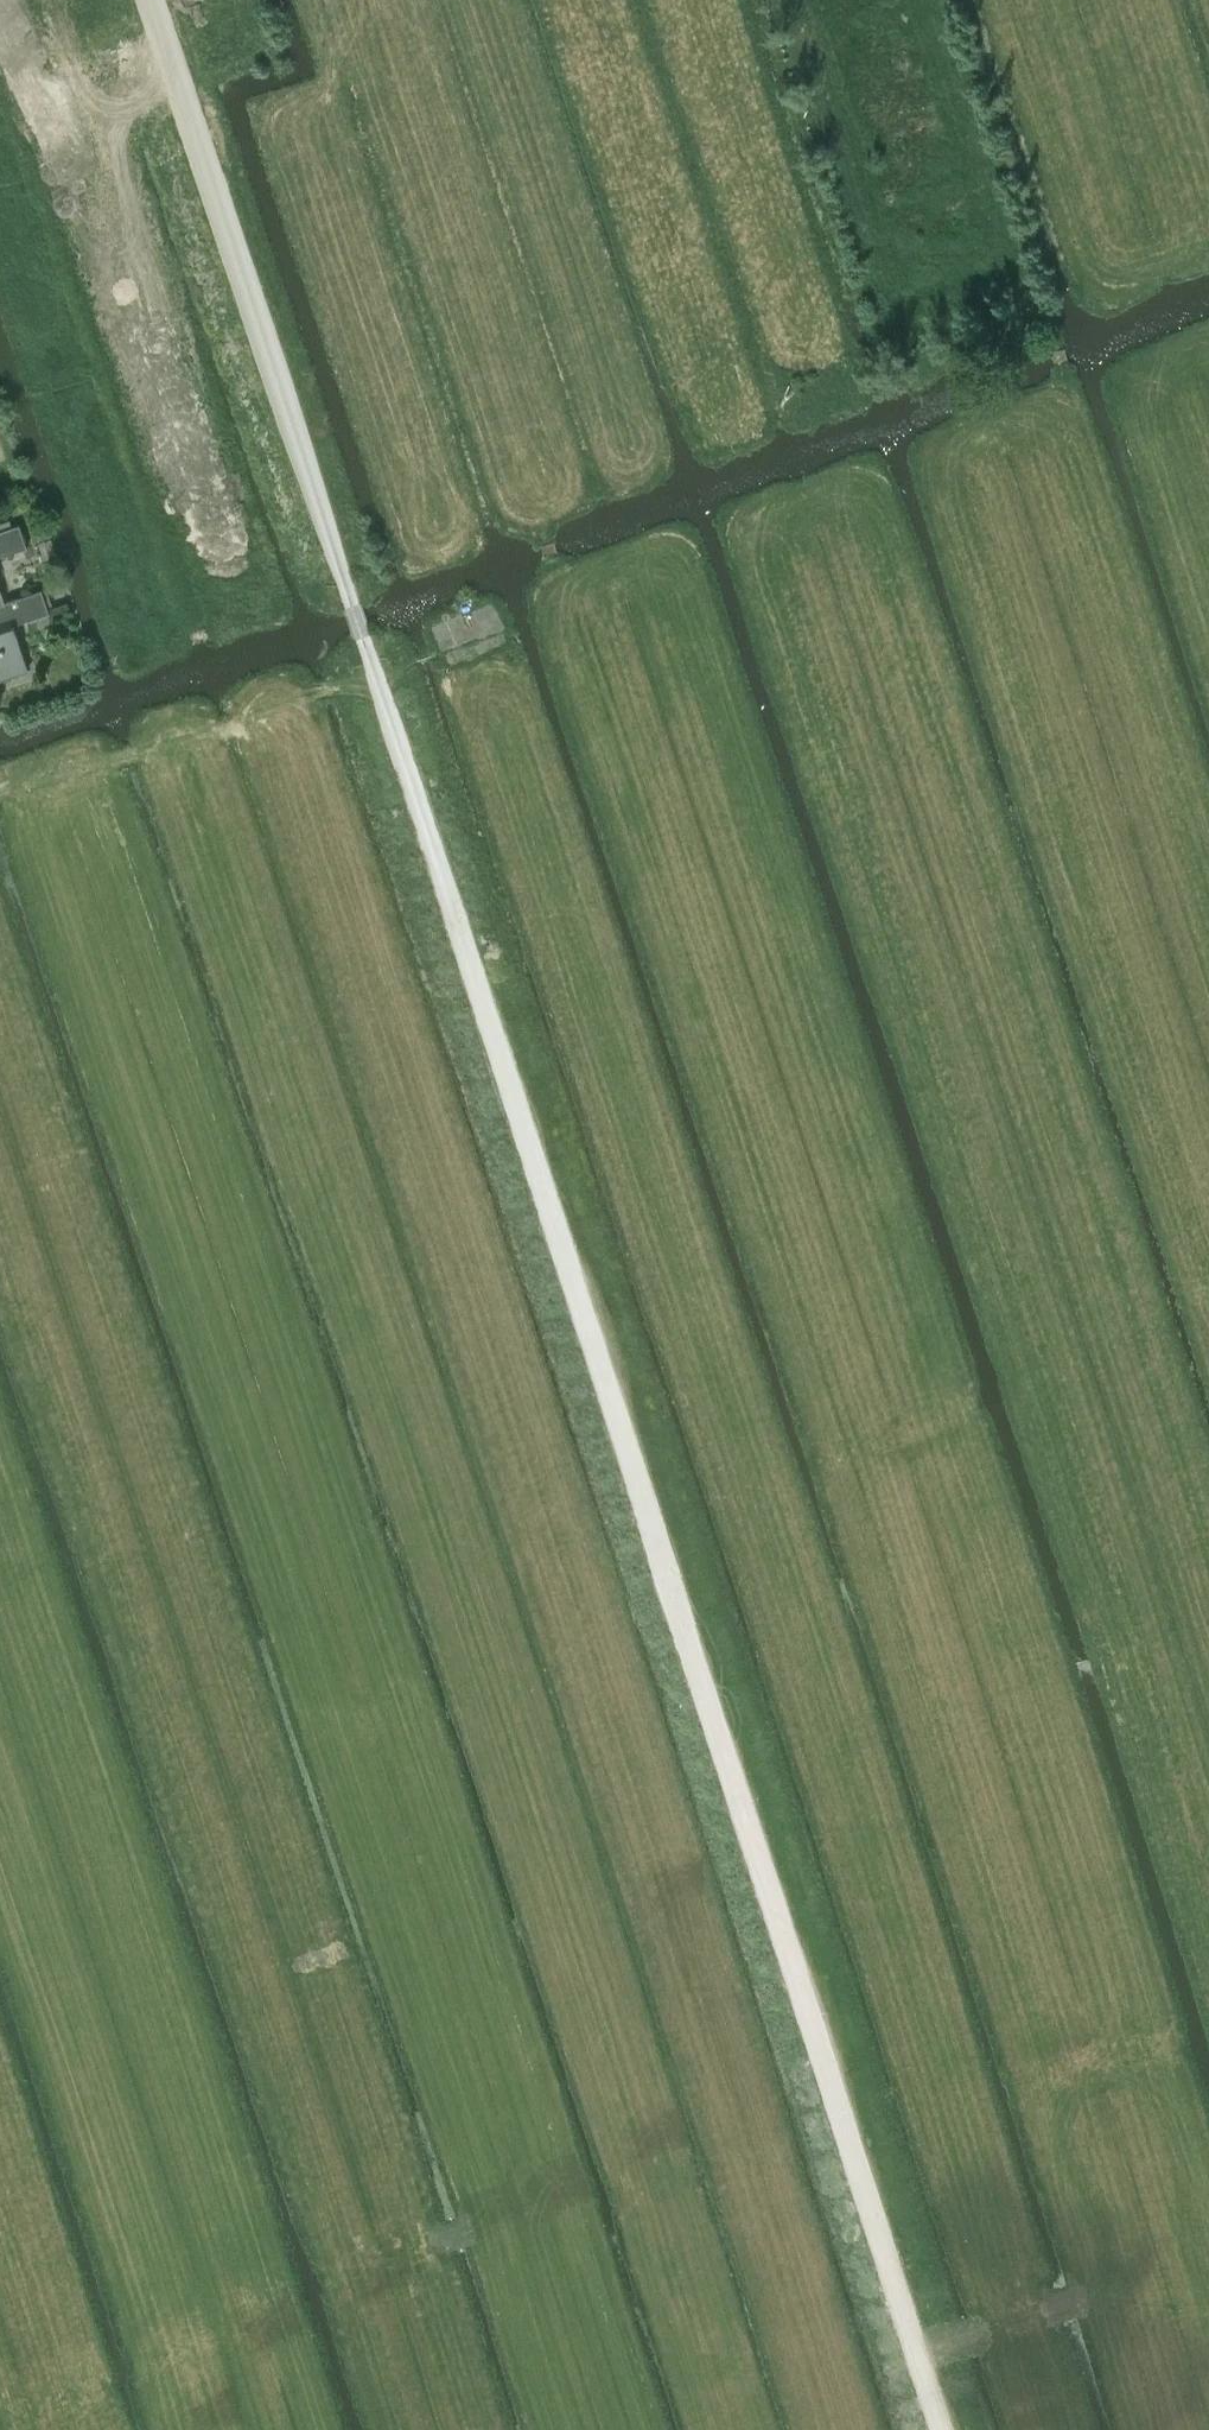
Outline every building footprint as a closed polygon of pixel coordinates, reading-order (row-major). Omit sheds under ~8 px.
[(28,549),(20,524),(0,531),(0,558),(28,549)] [(4,602),(0,604),(0,679),(29,669),(14,626),(50,614),(42,590),(4,602)]
